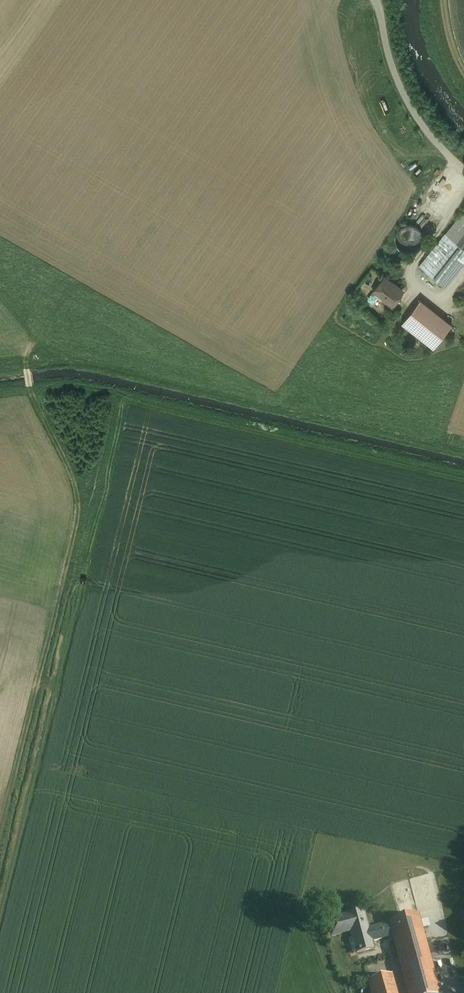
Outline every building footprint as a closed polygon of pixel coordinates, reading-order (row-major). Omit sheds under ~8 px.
[(420,265),(429,273),(451,245),(461,253),(463,250),(463,247),(451,237),(463,221),(463,211),(420,265)] [(451,237),(463,247),(463,221),(451,237)] [(396,242),(398,247),(403,251),(408,252),(414,251),(419,248),(422,244),(423,239),(423,234),(420,229),(416,226),(411,224),(406,224),(401,227),(397,231),(395,236),(396,242)] [(429,273),(446,286),(463,263),(463,250),(461,253),(451,245),(429,273)] [(395,285),(390,282),(391,281),(384,276),(373,290),(375,292),(383,298),(391,305),(403,290),(396,285),(395,285)] [(383,298),(375,292),(373,294),(382,300),(383,298)] [(452,323),(420,299),(402,322),(433,347),(452,323)] [(372,942),(393,936),(390,923),(368,929),(363,910),(346,914),(347,916),(328,921),(332,936),(351,931),(353,938),(350,939),(353,954),(374,949),(372,942)] [(389,921),(390,923),(393,936),(409,992),(439,992),(418,914),(389,921)] [(368,981),(371,992),(397,992),(392,974),(368,981)]
